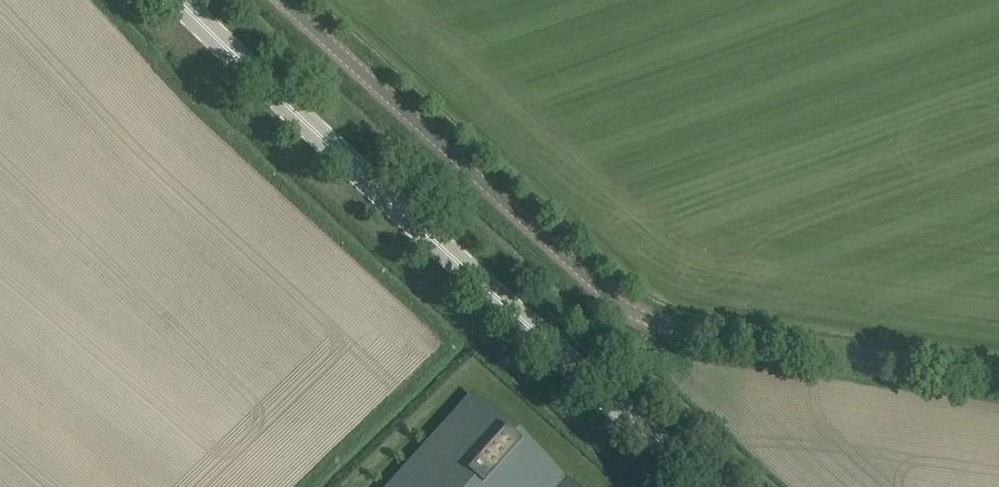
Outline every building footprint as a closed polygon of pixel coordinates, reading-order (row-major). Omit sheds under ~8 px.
[(535,459),(468,398),(388,486),(567,486),(535,459)]
